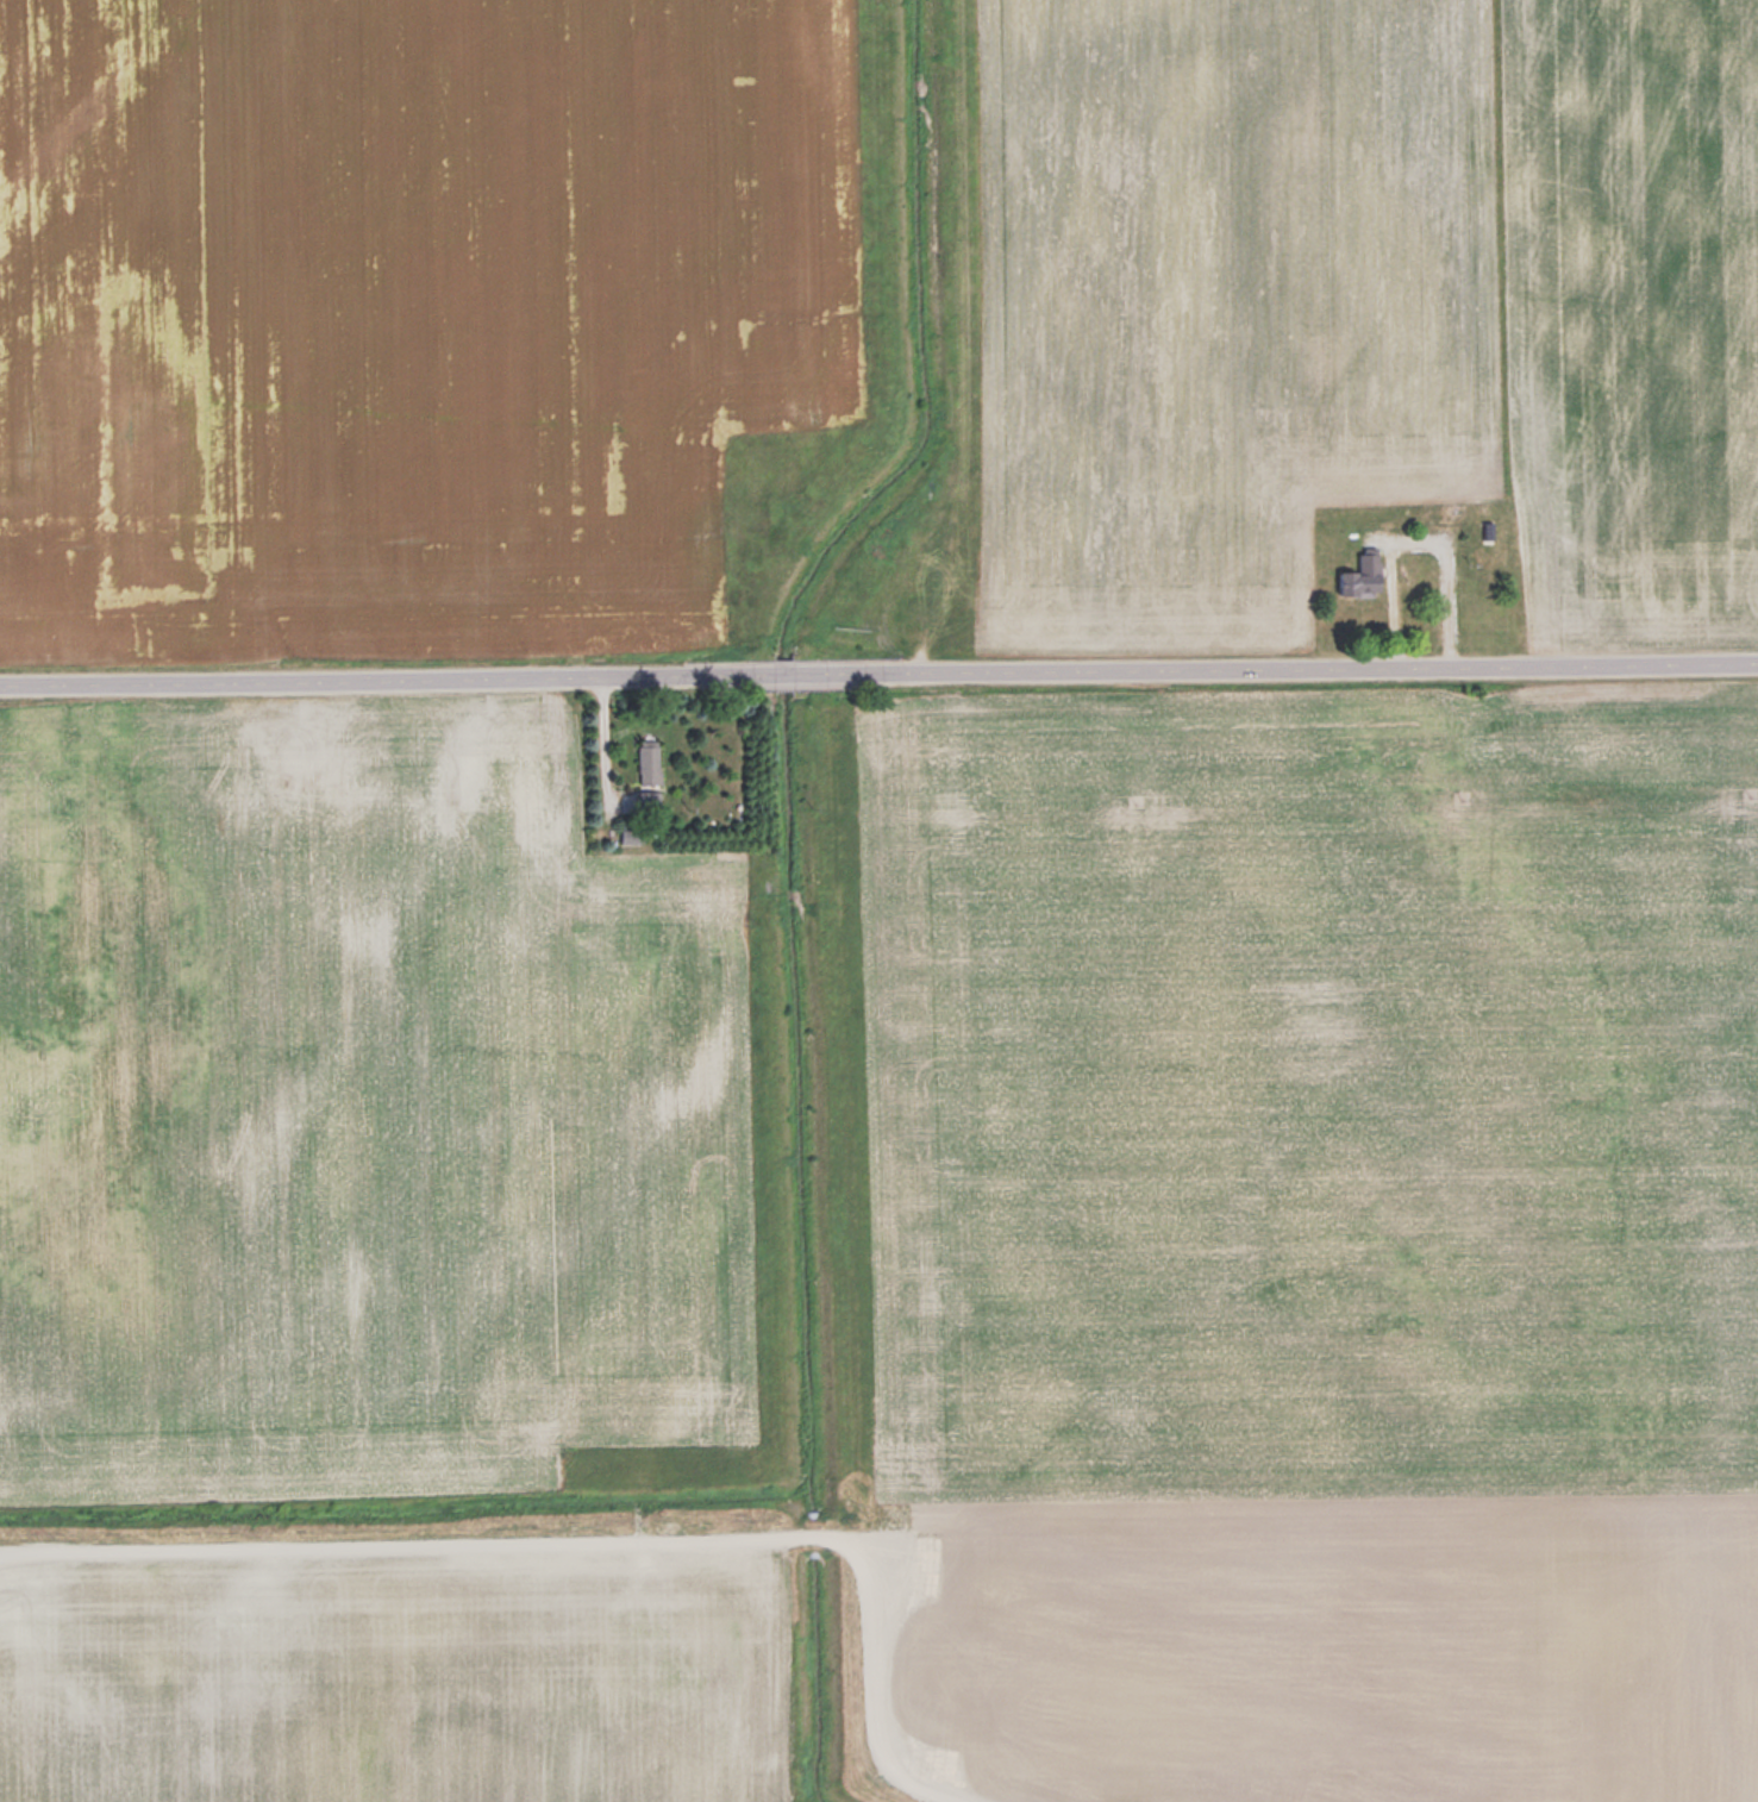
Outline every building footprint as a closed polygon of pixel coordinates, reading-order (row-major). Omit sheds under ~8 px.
[(1506,518),(1482,518),(1482,561),(1506,561),(1506,518)] [(1385,592),(1384,549),(1360,550),(1360,569),(1342,569),(1343,593),(1385,592)] [(662,743),(640,743),(640,782),(662,783),(662,743)] [(644,841),(644,829),(622,829),(622,841),(644,841)]
